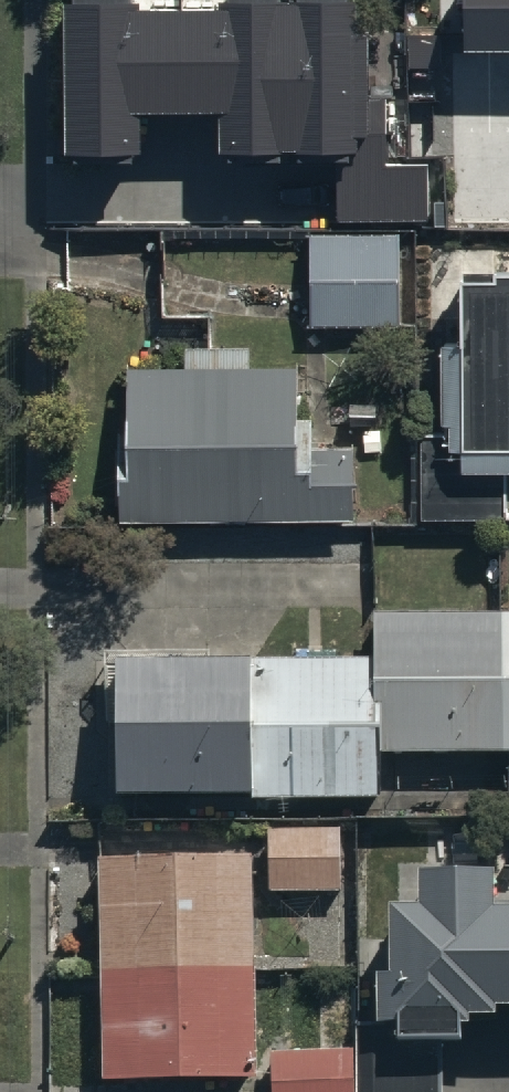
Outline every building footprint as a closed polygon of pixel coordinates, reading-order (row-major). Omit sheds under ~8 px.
[(65,138),(141,137),(140,98),(221,97),(221,138),(367,136),(365,0),(63,0),(65,138)] [(465,53),(508,52),(508,0),(465,0),(465,53)] [(399,231),(313,229),(311,317),(397,319),(399,231)] [(457,256),(459,432),(508,431),(508,256),(457,256)] [(301,360),(128,362),(129,507),(354,504),(353,437),(302,437),(301,360)] [(114,657),(114,791),(382,791),(382,753),(508,753),(508,611),(368,611),(368,657),(114,657)] [(340,832),(270,833),(271,891),(340,891),(340,832)] [(254,860),(101,863),(106,1075),(259,1072),(254,860)] [(425,863),(425,903),(388,903),(388,1016),(357,1016),(357,1091),(447,1091),(447,1014),(508,1014),(508,863),(425,863)] [(270,1046),(271,1091),(350,1091),(349,1044),(270,1046)]
